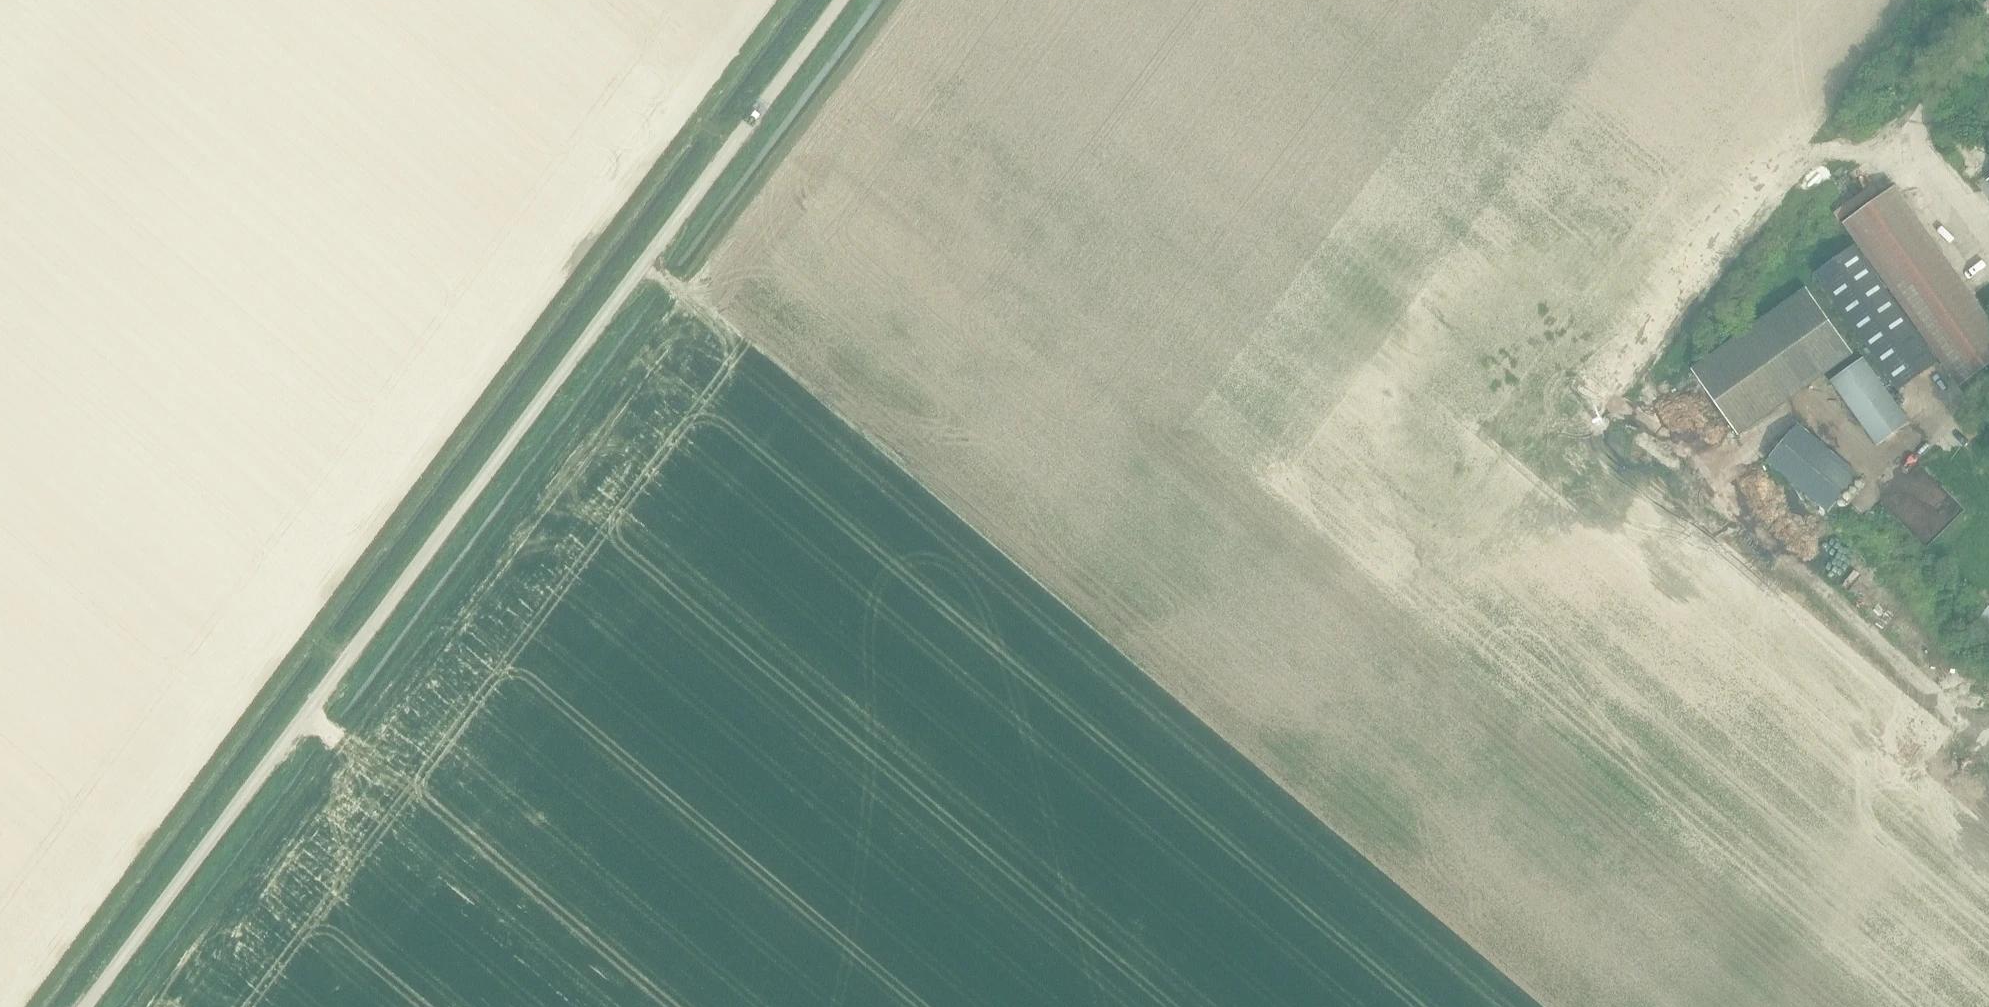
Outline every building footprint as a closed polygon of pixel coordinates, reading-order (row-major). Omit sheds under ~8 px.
[(1842,223),(1959,387),(1988,365),(1988,320),(1894,186),(1842,223)] [(1938,362),(1854,244),(1813,274),(1897,392),(1938,362)] [(1738,435),(1853,354),(1806,288),(1691,369),(1738,435)] [(1909,423),(1863,357),(1829,381),(1876,447),(1909,423)] [(1859,476),(1797,424),(1765,462),(1827,514),(1859,476)] [(1972,623),(1988,640),(1988,610),(1986,608),(1972,623)]
